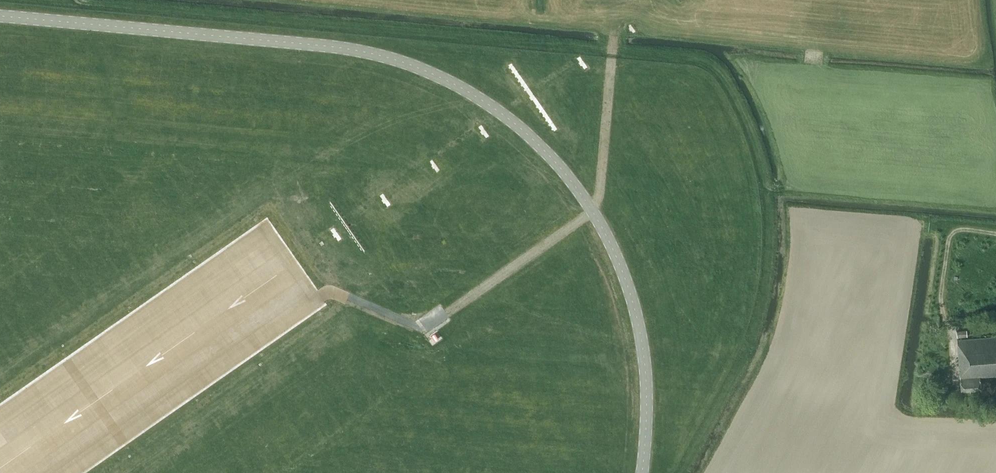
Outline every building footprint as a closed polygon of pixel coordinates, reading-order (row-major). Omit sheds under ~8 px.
[(980,377),(995,376),(995,337),(957,340),(961,393),(981,392),(980,377)]
